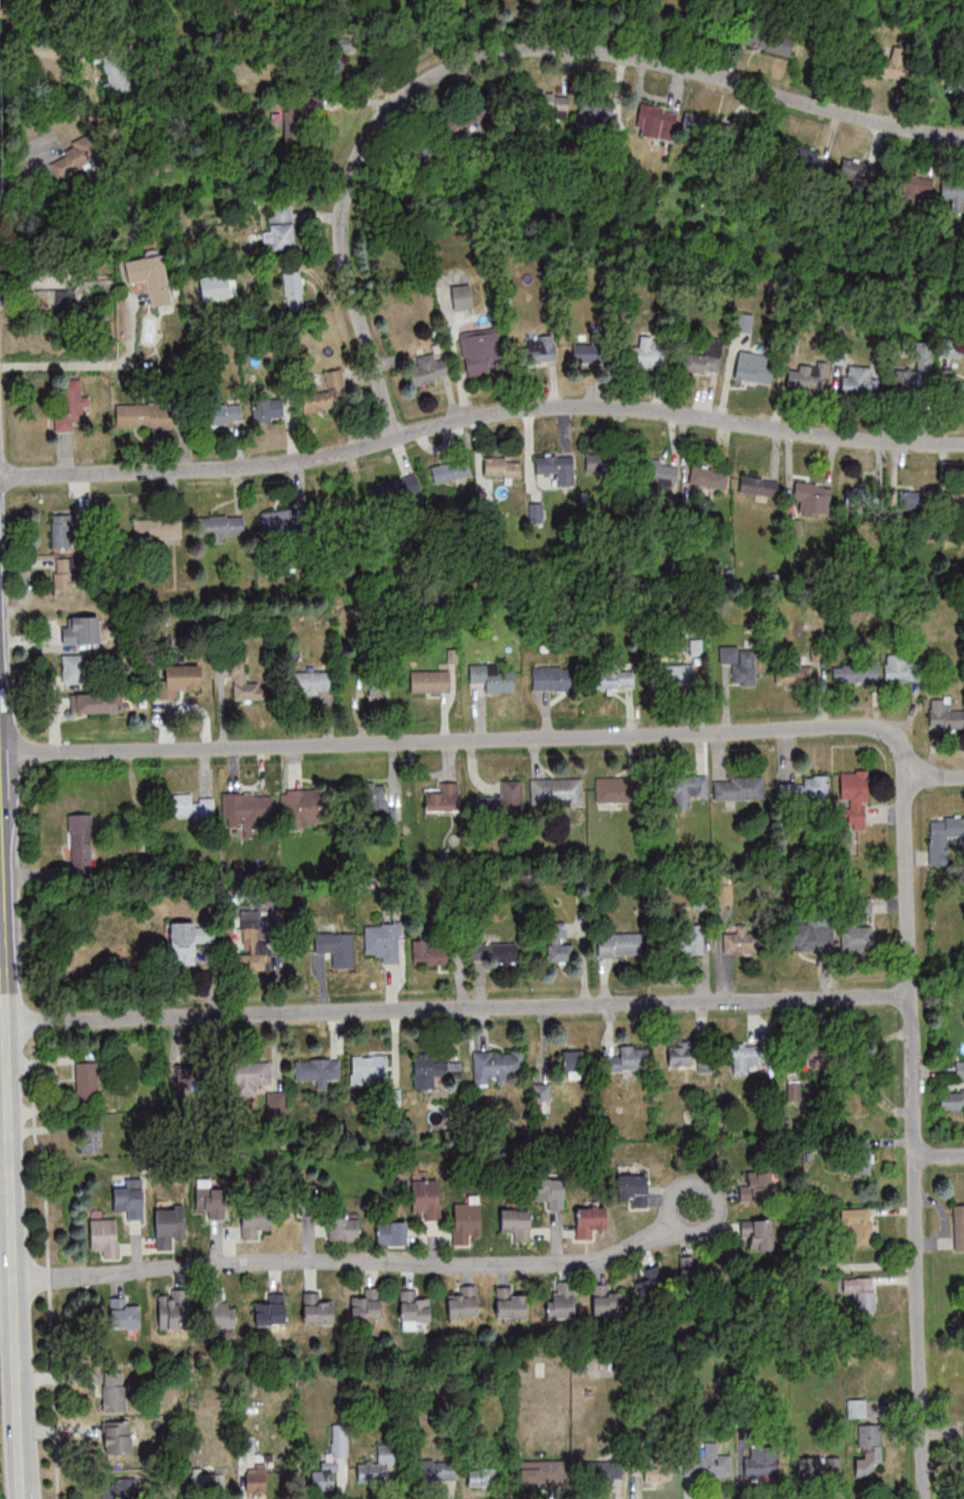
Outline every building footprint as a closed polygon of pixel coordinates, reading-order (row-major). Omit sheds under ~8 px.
[(794,36),(748,25),(743,44),(789,55),(794,36)] [(875,75),(901,78),(904,49),(892,48),(891,58),(877,57),(875,75)] [(317,50),(317,81),(342,81),(342,50),(317,50)] [(129,90),(123,58),(102,62),(108,94),(129,90)] [(963,98),(963,80),(937,80),(937,98),(963,98)] [(531,92),(531,115),(568,115),(568,92),(531,92)] [(287,103),(270,103),(270,121),(283,121),(283,143),(312,144),(312,93),(287,93),(287,103)] [(640,104),(635,134),(672,140),(677,110),(640,104)] [(578,125),(611,125),(611,105),(578,105),(578,125)] [(444,138),(482,134),(479,110),(441,114),(444,138)] [(726,148),(732,124),(686,112),(680,136),(726,148)] [(68,156),(50,163),(56,178),(95,161),(86,140),(65,149),(68,156)] [(785,141),(779,161),(824,175),(830,156),(785,141)] [(418,155),(426,158),(429,151),(421,148),(418,155)] [(869,183),(874,164),(843,157),(838,175),(869,183)] [(932,174),(894,174),(894,196),(932,196),(932,174)] [(963,210),(963,182),(941,182),(941,199),(951,199),(951,210),(963,210)] [(270,232),(266,232),(267,252),(294,250),(292,205),(269,206),(270,232)] [(162,255),(124,262),(128,285),(146,281),(151,308),(172,304),(162,255)] [(281,274),(287,308),(306,304),(299,271),(281,274)] [(32,291),(32,312),(76,312),(76,291),(32,291)] [(737,331),(751,331),(751,313),(737,313),(737,331)] [(464,375),(497,374),(496,333),(463,334),(464,375)] [(662,365),(663,337),(639,336),(638,346),(627,346),(627,364),(662,365)] [(718,375),(723,339),(706,336),(703,355),(685,352),(682,369),(718,375)] [(556,361),(555,339),(522,340),(523,363),(556,361)] [(572,362),(603,362),(603,344),(572,344),(572,362)] [(955,356),(955,345),(940,345),(940,356),(955,356)] [(894,392),(932,393),(932,347),(915,347),(915,369),(895,369),(894,392)] [(734,379),(770,384),(774,356),(738,351),(734,379)] [(416,359),(418,367),(408,369),(412,387),(449,378),(444,359),(436,361),(434,354),(416,359)] [(827,364),(800,361),(799,370),(788,369),(787,388),(824,391),(827,364)] [(874,366),(842,366),(842,395),(874,395),(874,366)] [(301,396),(304,413),(347,406),(341,369),(324,372),(328,391),(301,396)] [(81,396),(81,378),(56,379),(56,431),(73,431),(73,421),(84,421),(84,406),(89,406),(89,396),(81,396)] [(954,381),(954,401),(963,401),(963,381),(954,381)] [(253,421),(284,418),(282,399),(251,402),(253,421)] [(209,424),(242,422),(240,402),(208,405),(209,424)] [(170,426),(170,405),(116,405),(116,427),(170,426)] [(608,452),(586,452),(586,471),(608,471),(608,452)] [(535,456),(535,474),(555,474),(556,485),(574,485),(574,455),(535,456)] [(521,458),(483,458),(483,477),(521,477),(521,458)] [(643,485),(676,486),(677,462),(644,460),(643,485)] [(470,470),(465,464),(458,470),(464,476),(470,470)] [(688,483),(725,489),(728,471),(692,465),(688,483)] [(739,493),(777,497),(779,480),(741,476),(739,493)] [(407,479),(370,489),(375,509),(412,500),(407,479)] [(793,501),(802,502),(801,512),(828,515),(831,485),(795,482),(793,501)] [(885,489),(845,489),(845,511),(885,511),(885,489)] [(924,510),(924,490),(899,490),(899,510),(924,510)] [(949,492),(949,511),(963,511),(963,492),(949,492)] [(262,534),(298,534),(298,511),(262,511),(262,534)] [(52,547),(71,547),(71,514),(52,514),(52,547)] [(211,537),(212,544),(222,543),(222,536),(244,535),(243,516),(198,518),(199,538),(211,537)] [(134,520),(134,541),(181,541),(181,520),(134,520)] [(72,558),(54,558),(54,596),(72,596),(72,558)] [(98,616),(71,616),(71,627),(62,627),(62,643),(98,643),(98,616)] [(755,685),(754,654),(741,654),(741,645),(719,646),(720,663),(732,663),(732,686),(755,685)] [(62,683),(82,683),(82,655),(62,655),(62,683)] [(921,681),(921,659),(885,659),(885,681),(921,681)] [(233,699),(259,699),(259,682),(246,682),(246,661),(233,661),(233,699)] [(157,664),(196,663),(196,684),(158,685),(157,664)] [(878,664),(833,664),(833,681),(878,681),(878,664)] [(530,666),(559,665),(559,667),(576,667),(576,688),(530,689),(530,666)] [(694,665),(661,665),(661,684),(694,684),(694,665)] [(812,666),(776,666),(776,684),(812,684),(812,666)] [(407,670),(446,669),(447,690),(408,691),(407,670)] [(472,670),(510,669),(511,691),(472,692),(472,670)] [(590,688),(633,688),(633,670),(590,670),(590,688)] [(333,692),(333,672),(293,672),(293,692),(333,692)] [(390,696),(390,674),(369,674),(369,696),(390,696)] [(122,712),(122,693),(71,693),(71,712),(122,712)] [(930,729),(963,729),(963,710),(950,710),(949,697),(929,698),(930,729)] [(837,771),(864,771),(864,800),(836,799),(837,771)] [(653,775),(704,774),(705,802),(654,803),(653,775)] [(727,775),(761,774),(761,798),(711,799),(710,780),(728,779),(727,775)] [(774,775),(825,774),(825,801),(774,802),(774,775)] [(594,777),(644,776),(645,804),(594,805),(594,777)] [(527,778),(578,777),(579,805),(528,806),(527,778)] [(501,780),(501,797),(473,797),(473,816),(522,816),(522,780),(501,780)] [(458,810),(458,782),(437,782),(437,790),(425,790),(425,810),(458,810)] [(358,810),(386,810),(386,784),(358,784),(358,810)] [(287,825),(325,824),(323,789),(286,791),(287,825)] [(240,825),(266,826),(266,793),(223,793),(223,823),(240,823),(240,825)] [(214,815),(213,797),(191,797),(191,794),(167,794),(167,815),(214,815)] [(92,813),(70,813),(70,873),(92,873),(92,813)] [(929,865),(948,864),(948,838),(963,838),(963,816),(928,817),(929,865)] [(241,946),(249,946),(249,955),(235,955),(235,968),(268,968),(267,942),(259,942),(259,912),(241,912),(241,946)] [(548,962),(573,962),(573,944),(567,944),(567,923),(548,923),(548,962)] [(170,925),(170,964),(195,964),(195,943),(214,943),(214,924),(170,925)] [(398,964),(398,924),(364,924),(364,954),(381,954),(381,964),(398,964)] [(748,924),(735,924),(735,934),(723,934),(723,952),(755,952),(755,933),(748,933),(748,924)] [(702,925),(674,925),(674,953),(702,953),(702,925)] [(872,949),(872,925),(841,925),(841,949),(872,949)] [(833,949),(833,926),(784,926),(784,949),(833,949)] [(353,932),(317,932),(317,952),(332,952),(332,967),(353,967),(353,932)] [(642,955),(641,934),(597,935),(598,956),(642,955)] [(413,942),(413,965),(447,965),(447,942),(413,942)] [(516,945),(474,945),(474,964),(516,964),(516,945)] [(796,1040),(796,1059),(817,1059),(817,1040),(796,1040)] [(758,1043),(727,1043),(727,1064),(733,1064),(733,1074),(748,1074),(748,1064),(758,1064),(758,1043)] [(619,1046),(619,1057),(602,1057),(603,1071),(648,1070),(647,1045),(619,1046)] [(668,1067),(710,1067),(710,1047),(668,1047),(668,1067)] [(562,1052),(562,1073),(586,1073),(586,1052),(562,1052)] [(473,1079),(523,1080),(523,1054),(474,1053),(473,1079)] [(349,1055),(384,1054),(384,1075),(368,1076),(368,1083),(348,1084),(347,1073),(349,1073),(349,1055)] [(414,1088),(434,1088),(434,1077),(462,1077),(462,1062),(433,1062),(433,1055),(413,1055),(414,1088)] [(292,1059),(336,1058),(337,1078),(292,1079),(292,1059)] [(225,1062),(267,1060),(267,1082),(252,1082),(252,1093),(233,1094),(233,1083),(225,1083),(225,1062)] [(98,1064),(76,1064),(76,1100),(98,1100),(98,1064)] [(197,1092),(199,1076),(179,1073),(177,1089),(197,1092)] [(940,1091),(940,1111),(963,1111),(963,1091),(940,1091)] [(266,1109),(285,1109),(285,1092),(266,1092),(266,1109)] [(82,1153),(100,1153),(100,1123),(82,1123),(82,1153)] [(869,1139),(851,1139),(853,1175),(871,1174),(869,1139)] [(740,1201),(770,1201),(770,1171),(749,1171),(749,1183),(740,1183),(740,1201)] [(647,1175),(618,1175),(617,1197),(628,1197),(628,1205),(646,1206),(647,1175)] [(142,1179),(123,1179),(123,1187),(114,1187),(114,1210),(125,1210),(125,1219),(142,1219),(142,1179)] [(534,1179),(534,1199),(545,1199),(545,1208),(565,1208),(565,1179),(534,1179)] [(422,1221),(439,1221),(439,1181),(411,1181),(411,1213),(422,1213),(422,1221)] [(203,1218),(225,1218),(225,1192),(203,1192),(203,1218)] [(481,1195),(466,1195),(466,1204),(453,1204),(453,1245),(471,1245),(471,1234),(481,1234),(481,1195)] [(954,1204),(954,1250),(963,1250),(963,1204),(954,1204)] [(576,1238),(595,1238),(595,1228),(605,1228),(605,1206),(576,1206),(576,1238)] [(155,1250),(173,1250),(173,1238),(184,1238),(184,1208),(155,1208),(155,1250)] [(531,1208),(500,1208),(500,1230),(510,1230),(510,1240),(531,1240),(531,1208)] [(871,1208),(842,1208),(842,1232),(855,1232),(855,1243),(871,1243),(871,1208)] [(241,1238),(260,1238),(260,1230),(271,1230),(271,1211),(241,1211),(241,1238)] [(328,1240),(358,1240),(358,1216),(328,1216),(328,1240)] [(117,1218),(90,1218),(90,1250),(102,1250),(102,1257),(117,1257),(117,1218)] [(740,1238),(750,1238),(750,1250),(773,1250),(773,1219),(740,1219),(740,1238)] [(406,1246),(406,1223),(376,1223),(376,1246),(406,1246)] [(710,1266),(695,1266),(695,1256),(679,1256),(679,1290),(710,1290),(710,1266)] [(633,1283),(642,1306),(670,1295),(658,1264),(642,1271),(645,1279),(633,1283)] [(856,1312),(874,1312),(874,1278),(844,1278),(844,1292),(856,1292),(856,1312)] [(546,1318),(576,1318),(576,1281),(557,1281),(557,1293),(546,1293),(546,1318)] [(590,1283),(590,1312),(619,1312),(618,1294),(611,1294),(611,1291),(605,1291),(605,1283),(590,1283)] [(725,1289),(729,1305),(748,1300),(744,1283),(725,1289)] [(447,1317),(478,1317),(477,1286),(457,1286),(458,1297),(447,1297),(447,1317)] [(493,1286),(493,1316),(521,1316),(521,1293),(512,1293),(512,1294),(507,1294),(507,1286),(493,1286)] [(156,1294),(156,1327),(185,1327),(184,1287),(168,1288),(169,1293),(156,1294)] [(203,1290),(203,1326),(233,1326),(232,1307),(225,1307),(224,1300),(220,1300),(220,1289),(203,1290)] [(397,1289),(398,1319),(426,1318),(426,1300),(418,1300),(418,1297),(412,1297),(412,1289),(397,1289)] [(301,1292),(301,1321),(329,1321),(329,1302),(321,1303),(321,1300),(316,1300),(315,1292),(301,1292)] [(285,1325),(285,1293),(266,1293),(266,1304),(255,1304),(255,1325),(285,1325)] [(348,1296),(349,1318),(377,1317),(376,1298),(363,1299),(363,1295),(348,1296)] [(139,1328),(139,1306),(127,1306),(127,1297),(110,1297),(110,1328),(139,1328)] [(103,1372),(103,1412),(124,1412),(124,1372),(103,1372)] [(865,1399),(847,1399),(847,1417),(865,1417),(865,1399)] [(104,1421),(104,1452),(130,1452),(130,1421),(104,1421)] [(881,1465),(880,1425),(858,1425),(858,1447),(863,1447),(864,1458),(855,1458),(855,1476),(872,1476),(872,1465),(881,1465)] [(332,1427),(332,1458),(347,1458),(347,1427),(332,1427)] [(357,1463),(358,1483),(396,1482),(395,1445),(377,1445),(378,1463),(357,1463)] [(778,1448),(751,1448),(751,1456),(745,1456),(745,1477),(778,1477),(778,1448)] [(841,1456),(798,1456),(798,1475),(841,1475),(841,1456)] [(730,1475),(730,1457),(685,1457),(685,1475),(730,1475)] [(457,1461),(418,1460),(418,1479),(457,1479),(457,1461)] [(521,1461),(521,1484),(565,1484),(565,1461),(521,1461)] [(622,1462),(583,1462),(583,1480),(622,1480),(622,1462)] [(643,1472),(643,1480),(672,1480),(672,1462),(633,1462),(633,1472),(643,1472)] [(334,1490),(334,1468),(309,1468),(309,1490),(334,1490)] [(494,1468),(468,1468),(468,1486),(494,1486),(494,1468)] [(265,1493),(265,1470),(246,1470),(246,1493),(265,1493)] [(224,1472),(191,1472),(191,1492),(224,1492),(224,1472)] [(101,1479),(101,1498),(136,1498),(136,1479),(101,1479)]
